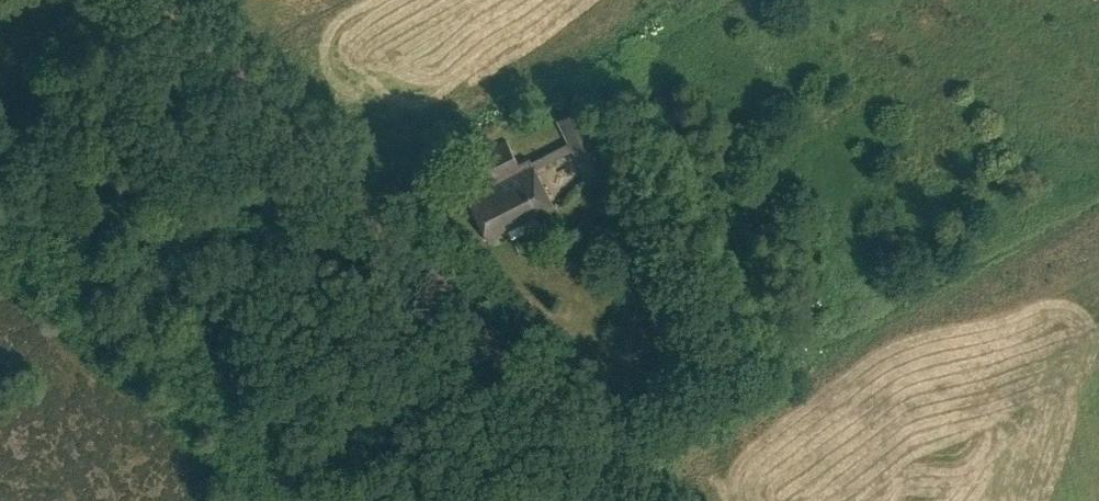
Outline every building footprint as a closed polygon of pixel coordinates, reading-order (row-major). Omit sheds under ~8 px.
[(498,184),(467,200),(490,242),(554,208),(534,169),(572,149),(586,176),(613,162),(587,114),(561,128),(568,142),(530,162),(528,158),(518,164),(505,140),(474,157),(487,181),(494,177),(498,184)]
